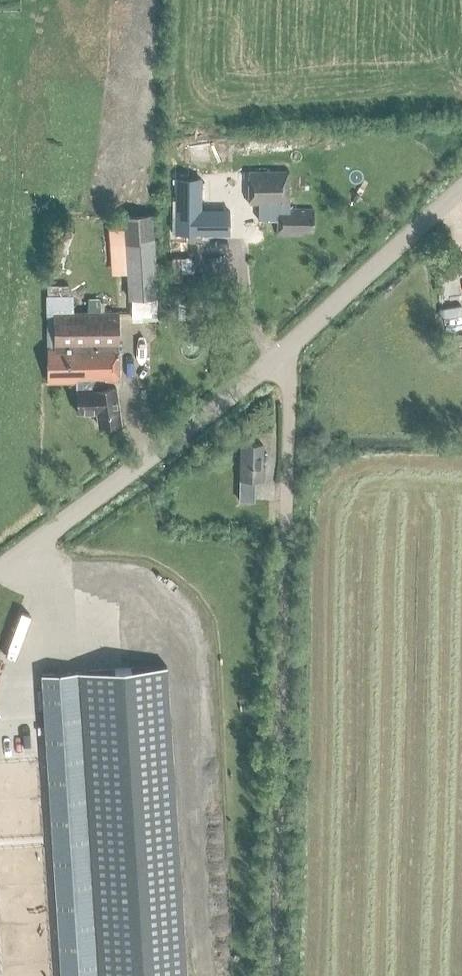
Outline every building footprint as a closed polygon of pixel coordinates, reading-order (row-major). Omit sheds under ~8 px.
[(289,203),(288,203),(288,171),(248,172),(248,204),(272,204),(272,220),(277,220),(277,235),(303,235),(303,231),(313,231),(313,209),(289,209),(289,203)] [(230,235),(230,211),(202,210),(202,178),(178,178),(178,234),(230,235)] [(124,231),(128,300),(157,298),(152,216),(125,217),(126,231),(124,231)] [(191,322),(189,303),(178,304),(180,323),(191,322)] [(119,381),(117,312),(50,313),(47,382),(77,382),(77,413),(96,412),(98,426),(121,423),(116,387),(105,389),(105,381),(119,381)] [(461,345),(461,335),(445,337),(446,347),(461,345)] [(240,444),(239,501),(254,501),(254,479),(264,479),(264,466),(262,466),(262,444),(240,444)] [(166,666),(78,672),(41,674),(60,975),(186,975),(166,666)]
